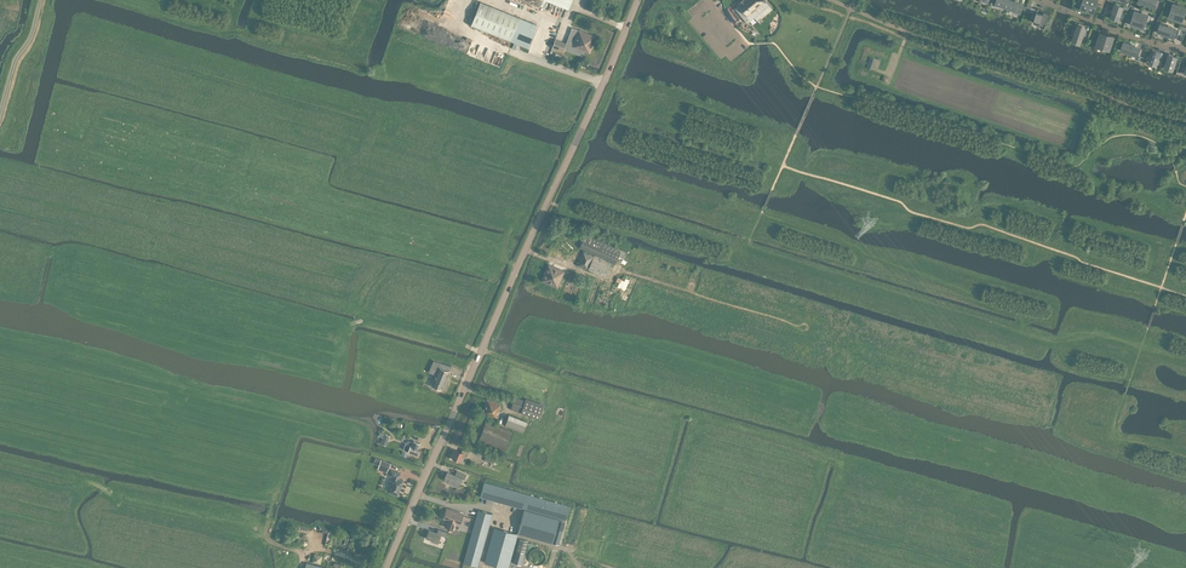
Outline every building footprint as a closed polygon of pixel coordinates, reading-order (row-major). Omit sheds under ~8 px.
[(568,8),(572,0),(547,0),(568,8)] [(735,8),(747,22),(769,5),(766,1),(761,0),(742,0),(738,3),(739,5),(735,8)] [(1020,12),(1023,4),(1012,0),(1010,0),(1008,7),(1013,9),(1012,12),(1018,14),(1019,11),(1020,12)] [(1081,8),(1093,12),(1095,6),(1096,7),(1098,0),(1084,0),(1081,8)] [(481,2),(471,25),(474,26),(481,29),(507,39),(528,47),(537,24),(481,2)] [(1118,19),(1123,7),(1115,4),(1111,17),(1118,19)] [(1185,8),(1173,4),(1169,16),(1182,21),(1185,14),(1184,13),(1185,8)] [(1044,29),(1045,29),(1050,13),(1041,11),(1042,9),(1037,8),(1033,21),(1045,25),(1044,29)] [(732,16),(730,13),(728,9),(726,9),(725,10),(728,14),(730,18),(733,22),(735,20),(732,16)] [(1148,15),(1135,11),(1131,24),(1143,28),(1145,22),(1146,22),(1148,15)] [(1080,43),(1082,36),(1083,37),(1085,32),(1084,32),(1086,25),(1078,22),(1076,29),(1075,29),(1073,33),(1074,34),(1072,41),(1080,43)] [(1158,31),(1165,34),(1164,35),(1169,36),(1169,35),(1177,38),(1179,30),(1172,28),(1172,26),(1168,25),(1167,26),(1160,24),(1158,31)] [(579,30),(573,46),(589,52),(595,36),(579,30)] [(1096,45),(1098,45),(1097,48),(1102,49),(1103,47),(1109,49),(1114,36),(1107,34),(1106,35),(1101,33),(1096,45)] [(563,51),(566,43),(555,39),(552,47),(563,51)] [(1128,52),(1128,54),(1132,55),(1132,54),(1140,56),(1143,49),(1135,46),(1135,45),(1131,43),(1131,45),(1124,42),(1121,50),(1128,52)] [(1156,64),(1160,52),(1152,49),(1148,61),(1156,64)] [(1165,67),(1172,70),(1177,57),(1169,55),(1165,67)] [(586,234),(580,247),(595,254),(608,260),(615,263),(619,254),(625,257),(627,252),(586,234)] [(587,269),(593,256),(583,251),(577,265),(587,269)] [(602,275),(608,260),(595,254),(588,269),(602,275)] [(557,287),(564,271),(548,264),(541,280),(557,287)] [(429,372),(436,375),(432,385),(441,389),(451,366),(434,360),(429,372)] [(540,419),(544,405),(526,398),(525,401),(515,397),(511,408),(540,419)] [(499,407),(501,404),(488,399),(483,413),(497,418),(500,407),(499,407)] [(524,432),(527,421),(509,414),(505,425),(524,432)] [(506,450),(513,432),(486,422),(479,440),(506,450)] [(389,435),(385,433),(381,445),(384,446),(389,435)] [(419,448),(418,447),(420,443),(413,440),(412,442),(408,441),(407,442),(406,442),(404,450),(417,455),(419,448)] [(547,454),(547,453),(547,452),(546,450),(546,449),(545,448),(543,447),(542,446),(540,445),(538,445),(537,445),(535,446),(534,447),(533,448),(532,449),(531,451),(530,452),(530,454),(531,455),(531,457),(532,458),(533,459),(535,461),(536,461),(538,462),(539,462),(540,461),(542,461),(544,460),(545,459),(546,458),(546,456),(547,454)] [(466,458),(469,451),(463,449),(461,452),(456,449),(452,458),(460,461),(462,456),(466,458)] [(373,463),(388,469),(390,463),(375,457),(373,463)] [(388,491),(398,495),(404,480),(399,478),(401,473),(391,469),(389,475),(393,476),(388,491)] [(464,479),(466,474),(457,470),(455,475),(447,472),(444,480),(451,483),(450,484),(458,487),(462,478),(464,479)] [(480,497),(524,509),(518,533),(553,542),(559,519),(565,520),(569,506),(484,482),(480,497)] [(447,508),(444,518),(448,520),(446,526),(454,529),(456,523),(460,524),(463,514),(447,508)] [(478,566),(492,514),(478,509),(464,562),(478,566)] [(553,542),(559,544),(565,520),(559,519),(553,542)] [(518,534),(494,527),(485,562),(505,567),(508,567),(518,534)] [(446,537),(448,532),(438,529),(437,533),(429,530),(426,538),(434,540),(434,542),(438,543),(441,535),(446,537)] [(339,550),(343,535),(334,533),(330,547),(339,550)] [(374,543),(358,538),(354,554),(370,559),(373,548),(372,547),(374,543)] [(520,539),(517,551),(525,554),(528,541),(520,539)] [(548,557),(548,555),(547,554),(547,552),(546,551),(545,550),(543,549),(541,548),(539,548),(538,548),(536,548),(534,549),(533,550),(532,551),(531,553),(530,554),(530,556),(530,558),(530,560),(531,561),(532,563),(534,564),(535,565),(536,565),(538,566),(540,566),(542,565),(544,565),(545,563),(546,562),(547,561),(548,559),(548,557)] [(338,567),(339,565),(341,558),(329,555),(327,564),(338,567)]
